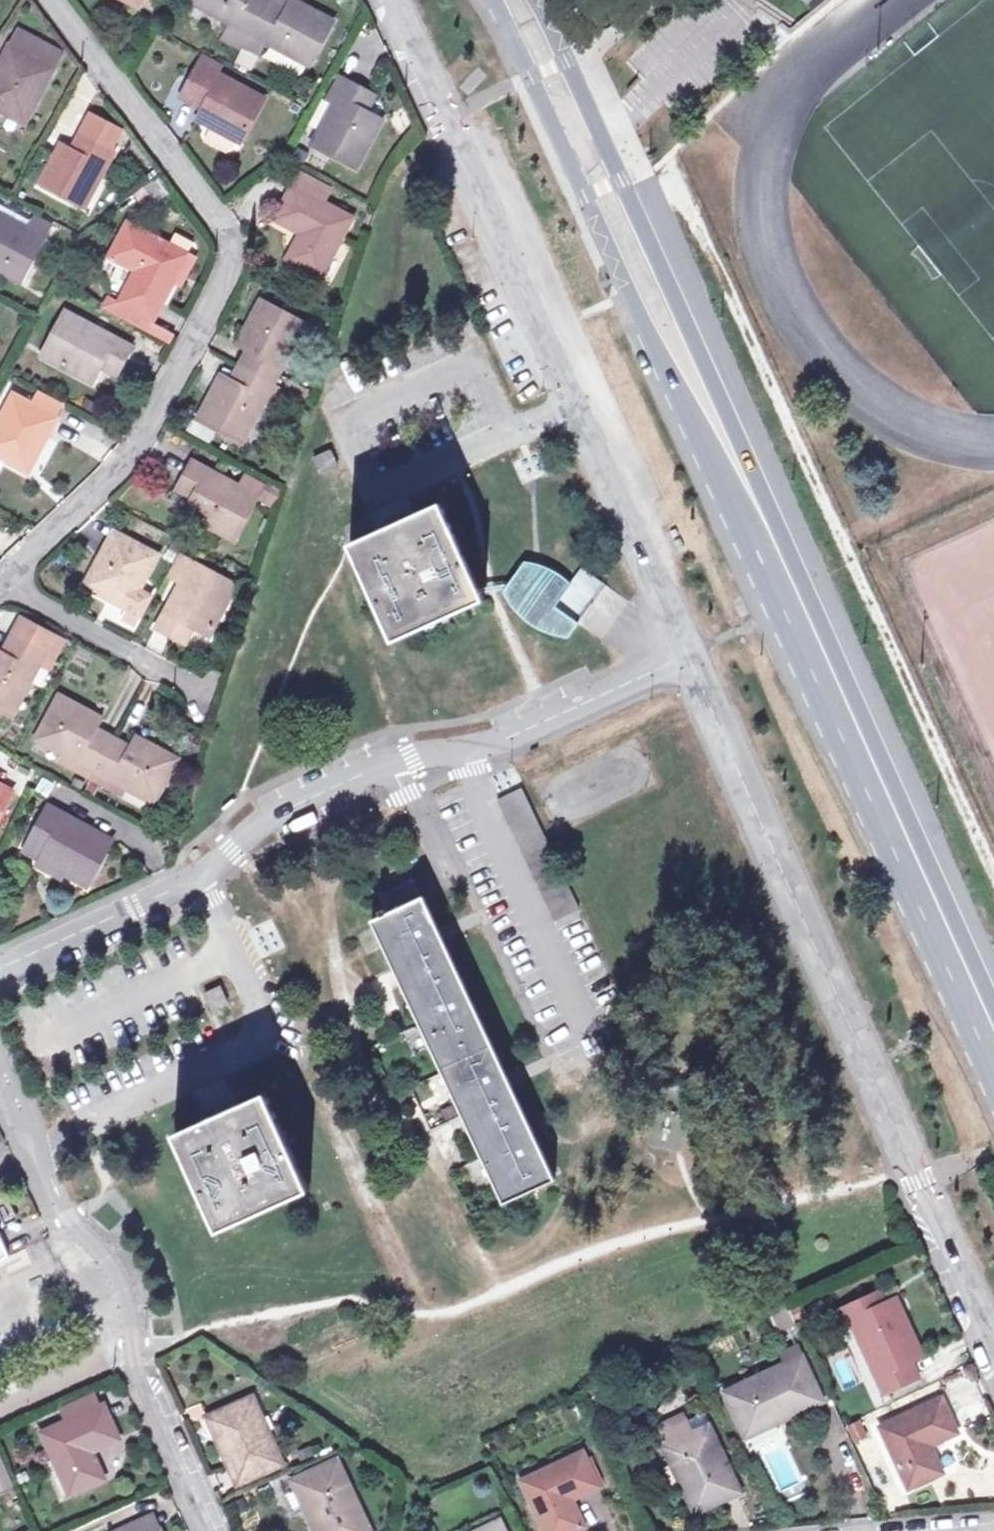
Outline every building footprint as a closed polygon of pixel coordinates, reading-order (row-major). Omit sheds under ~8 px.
[(138,0),(109,0),(132,13),(138,0)] [(254,19),(236,10),(242,0),(186,0),(180,11),(241,42),(254,19)] [(254,19),(263,0),(242,0),(236,10),(254,19)] [(278,7),(264,0),(263,0),(254,19),(267,28),(278,7)] [(267,28),(254,19),(241,42),(296,74),(320,30),(278,7),(267,28)] [(14,56),(24,39),(15,34),(6,51),(14,56)] [(6,51),(0,63),(0,117),(21,128),(56,57),(24,39),(14,56),(6,51)] [(199,62),(184,91),(204,102),(198,113),(212,120),(238,134),(240,135),(261,95),(199,62)] [(367,132),(351,124),(339,117),(347,103),(347,98),(341,96),(333,90),(330,96),(322,93),(315,106),(324,109),(300,155),(342,179),(367,132)] [(347,98),(347,103),(339,117),(351,124),(355,117),(360,106),(347,98)] [(73,156),(61,150),(53,145),(31,188),(76,211),(116,131),(80,113),(69,133),(82,140),(73,156)] [(232,143),(238,134),(212,120),(205,133),(228,145),(232,143)] [(82,140),(69,133),(61,150),(73,156),(82,140)] [(303,209),(309,197),(286,185),(280,197),(303,209)] [(303,209),(280,197),(263,232),(289,245),(276,273),(308,289),(339,227),(312,214),(319,201),(309,197),(303,209)] [(145,312),(153,316),(185,255),(129,224),(112,256),(135,270),(114,312),(138,326),(145,312)] [(10,290),(33,246),(0,229),(0,285),(10,290)] [(243,359),(236,375),(266,389),(272,378),(298,330),(253,304),(229,351),(234,353),(243,359)] [(103,349),(119,358),(127,342),(63,308),(41,352),(89,376),(97,360),(103,349)] [(145,312),(138,326),(145,330),(153,316),(145,312)] [(103,349),(97,360),(113,368),(119,358),(103,349)] [(227,369),(236,375),(243,359),(234,353),(227,369)] [(229,391),(236,375),(227,369),(220,385),(229,391)] [(229,391),(220,385),(212,381),(191,424),(235,450),(257,408),(270,415),(280,397),(266,389),(236,375),(229,391)] [(266,389),(280,397),(303,408),(307,395),(272,378),(266,389)] [(24,477),(57,414),(15,392),(0,422),(0,464),(24,477)] [(328,479),(345,471),(335,451),(319,459),(328,479)] [(190,495),(182,510),(175,523),(217,546),(250,488),(233,480),(227,493),(185,472),(175,487),(190,495)] [(190,495),(175,487),(167,501),(182,510),(190,495)] [(397,638),(489,599),(446,501),(408,518),(393,524),(354,540),(397,638)] [(390,516),(393,524),(408,518),(404,510),(396,513),(390,516)] [(110,613),(120,619),(149,566),(105,541),(75,595),(110,613)] [(550,567),(529,561),(507,590),(516,606),(531,623),(550,633),(571,638),(581,624),(602,640),(630,601),(586,570),(575,583),(567,577),(550,567)] [(182,634),(193,638),(201,642),(223,592),(170,568),(161,586),(170,590),(148,637),(175,649),(182,634)] [(120,619),(110,613),(103,626),(113,631),(120,619)] [(8,722),(44,656),(50,659),(58,644),(21,624),(13,639),(8,636),(0,650),(0,718),(8,722)] [(182,634),(175,649),(187,653),(193,638),(182,634)] [(33,746),(94,779),(110,751),(86,738),(92,727),(94,724),(57,704),(33,746)] [(110,751),(115,741),(92,727),(86,738),(110,751)] [(132,750),(115,741),(110,751),(127,761),(132,750)] [(110,751),(94,779),(151,811),(175,767),(134,746),(132,750),(127,761),(110,751)] [(550,917),(576,907),(519,785),(494,797),(550,917)] [(10,798),(0,792),(0,816),(10,798)] [(46,815),(27,855),(42,863),(39,869),(75,890),(100,846),(46,815)] [(492,1201),(549,1174),(511,1094),(439,943),(409,882),(368,900),(372,908),(365,911),(370,921),(362,925),(492,1201)] [(213,1009),(230,1003),(223,985),(207,991),(213,1009)] [(214,1223),(307,1186),(267,1091),(227,1107),(212,1113),(174,1128),(214,1223)] [(209,1104),(212,1113),(227,1107),(224,1098),(216,1102),(209,1104)] [(896,1352),(908,1347),(884,1294),(878,1297),(872,1284),(831,1302),(869,1386),(903,1370),(896,1352)] [(776,1297),(782,1314),(795,1308),(788,1291),(776,1297)] [(766,1322),(782,1314),(776,1297),(758,1305),(766,1322)] [(788,1349),(710,1384),(727,1420),(758,1406),(761,1412),(807,1392),(788,1349)] [(966,1371),(944,1378),(952,1405),(975,1397),(966,1371)] [(60,1489),(91,1476),(79,1449),(108,1436),(95,1407),(91,1410),(84,1392),(50,1406),(55,1421),(36,1430),(60,1489)] [(932,1395),(871,1422),(897,1483),(929,1469),(917,1441),(947,1428),(932,1395)] [(228,1478),(270,1459),(243,1399),(201,1419),(228,1478)] [(696,1421),(685,1426),(678,1409),(645,1425),(682,1507),(725,1487),(696,1421)] [(849,1436),(861,1430),(855,1418),(843,1423),(849,1436)] [(295,1456),(310,1448),(303,1436),(288,1445),(295,1456)] [(521,1479),(544,1530),(566,1530),(584,1523),(571,1495),(597,1483),(583,1451),(521,1479)] [(291,1472),(308,1506),(302,1509),(312,1530),(364,1530),(367,1529),(330,1453),(291,1472)] [(8,1481),(0,1463),(0,1485),(8,1481)] [(155,1526),(149,1529),(142,1515),(106,1530),(158,1530),(155,1526)] [(465,1530),(503,1530),(497,1516),(465,1530)]
